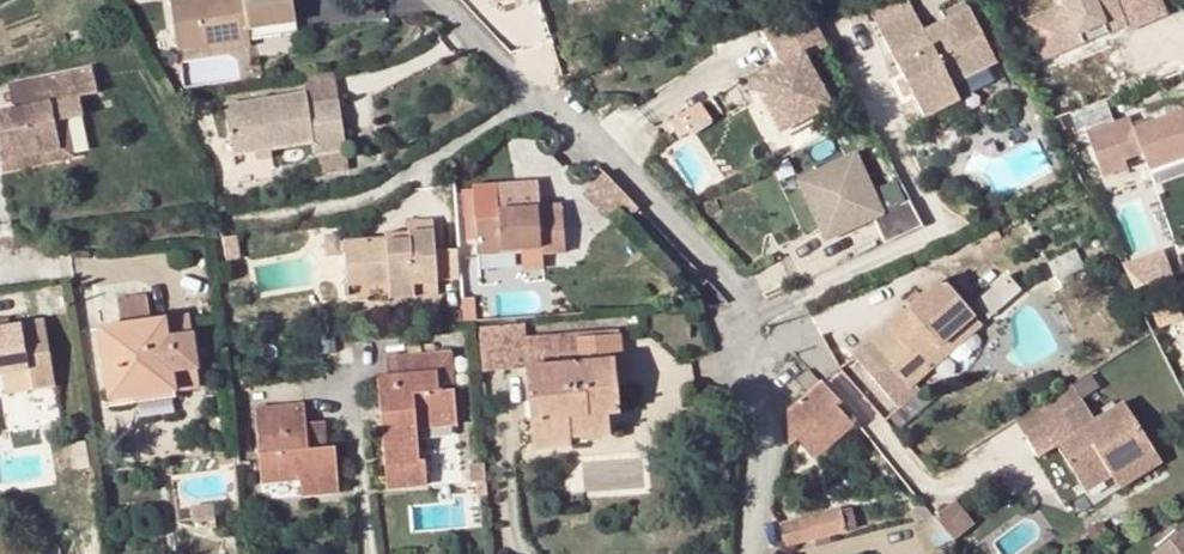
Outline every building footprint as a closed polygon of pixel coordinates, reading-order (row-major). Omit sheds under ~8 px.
[(175,48),(198,45),(246,38),(245,28),(278,23),(276,11),(292,9),(291,0),(168,0),(175,48)] [(1161,7),(1158,0),(1062,0),(1066,9),(1029,24),(1039,48),(1076,32),(1077,34),(1120,16),(1123,23),(1161,7)] [(507,19),(493,4),(480,16),(494,31),(507,19)] [(911,10),(876,28),(919,111),(954,93),(946,77),(990,54),(967,7),(921,30),(911,10)] [(278,23),(245,28),(246,38),(295,31),(292,9),(276,11),(278,23)] [(766,27),(784,61),(804,50),(806,55),(828,44),(813,16),(766,27)] [(198,45),(199,52),(247,46),(246,38),(198,45)] [(775,66),(755,79),(763,95),(768,92),(783,121),(807,108),(810,113),(832,102),(806,55),(804,50),(784,61),(782,61),(786,69),(780,72),(775,66)] [(782,61),(775,66),(780,72),(786,69),(782,61)] [(998,63),(960,84),(967,96),(1005,75),(998,63)] [(32,80),(38,105),(14,109),(0,112),(0,154),(2,162),(61,149),(57,126),(67,124),(82,120),(78,98),(98,93),(93,67),(32,80)] [(32,80),(9,84),(14,109),(38,105),(32,80)] [(303,92),(223,102),(230,151),(310,141),(312,152),(344,147),(337,99),(305,102),(303,92)] [(768,92),(763,95),(782,129),(810,113),(807,108),(783,121),(768,92)] [(682,137),(712,118),(702,103),(673,122),(682,137)] [(1183,156),(1183,109),(1132,128),(1128,117),(1084,133),(1100,176),(1125,167),(1122,159),(1141,153),(1147,169),(1183,156)] [(61,149),(2,162),(4,173),(74,159),(67,124),(57,126),(61,149)] [(926,222),(912,196),(886,210),(877,189),(859,150),(838,160),(841,167),(835,169),(833,166),(806,178),(816,199),(818,199),(828,220),(823,222),(829,236),(876,215),(888,240),(926,222)] [(642,213),(607,177),(596,186),(631,223),(642,213)] [(471,185),(474,218),(500,216),(499,208),(499,202),(497,183),(471,185)] [(539,198),(499,202),(499,208),(540,204),(539,198)] [(540,210),(540,204),(499,208),(500,216),(474,218),(478,254),(503,252),(503,245),(523,243),(523,247),(543,245),(540,210)] [(564,208),(540,210),(543,245),(544,252),(567,249),(564,208)] [(407,221),(407,231),(434,229),(433,219),(407,221)] [(384,241),(384,236),(360,238),(361,252),(344,254),(346,279),(365,277),(365,283),(385,281),(386,297),(413,295),(413,285),(439,284),(434,229),(407,231),(408,239),(384,241)] [(383,233),(384,236),(384,241),(408,239),(407,231),(383,233)] [(234,237),(220,239),(224,262),(238,260),(234,237)] [(361,252),(360,238),(342,239),(344,254),(361,252)] [(503,245),(503,252),(524,250),(523,247),(523,243),(503,245)] [(1126,262),(1135,287),(1175,273),(1166,248),(1126,262)] [(442,250),(444,278),(460,277),(458,249),(442,250)] [(1046,263),(1055,282),(1082,268),(1073,250),(1046,263)] [(707,277),(694,264),(686,272),(698,286),(707,277)] [(901,338),(881,355),(867,369),(893,397),(923,370),(915,361),(965,316),(935,283),(889,325),(901,338)] [(413,285),(413,295),(440,293),(439,284),(413,285)] [(473,294),(462,295),(464,321),(475,320),(473,294)] [(1172,304),(1151,315),(1157,328),(1179,317),(1172,304)] [(109,400),(131,396),(129,386),(171,380),(173,390),(199,385),(188,316),(97,329),(109,400)] [(923,370),(926,367),(973,326),(965,316),(915,361),(923,370)] [(23,364),(27,385),(53,381),(42,318),(0,325),(0,368),(23,364)] [(869,341),(872,345),(881,355),(901,338),(889,325),(869,341)] [(568,444),(567,436),(565,417),(605,413),(617,412),(614,386),(622,385),(617,336),(576,339),(577,363),(526,367),(532,448),(568,444)] [(867,369),(881,355),(872,345),(857,358),(867,369)] [(449,352),(432,354),(436,392),(452,390),(449,352)] [(376,380),(387,488),(425,484),(423,462),(417,462),(414,428),(455,424),(452,390),(436,392),(432,354),(385,358),(386,376),(381,377),(376,380)] [(798,378),(811,392),(821,383),(808,369),(798,378)] [(131,396),(173,390),(171,380),(129,386),(131,396)] [(813,456),(854,420),(821,383),(811,392),(787,414),(787,445),(796,438),(813,456)] [(1082,400),(1024,435),(1034,451),(1053,440),(1077,478),(1102,463),(1108,471),(1149,445),(1124,404),(1116,409),(1102,388),(1082,400)] [(334,448),(326,449),(306,450),(304,424),(302,404),(255,407),(262,482),(299,479),(301,495),(338,492),(334,448)] [(607,433),(605,413),(565,417),(567,436),(607,433)] [(324,423),(304,424),(306,450),(326,449),(324,423)] [(1149,445),(1108,471),(1116,484),(1157,458),(1149,445)] [(1102,463),(1077,478),(1083,487),(1108,471),(1102,463)] [(211,502),(191,504),(191,521),(199,520),(199,530),(214,529),(211,502)] [(936,548),(975,527),(962,502),(923,522),(936,548)] [(848,506),(837,509),(841,530),(852,528),(848,506)] [(784,544),(841,530),(837,509),(780,523),(784,544)] [(1183,529),(1154,552),(1155,553),(1183,553),(1183,530),(1183,529)]
